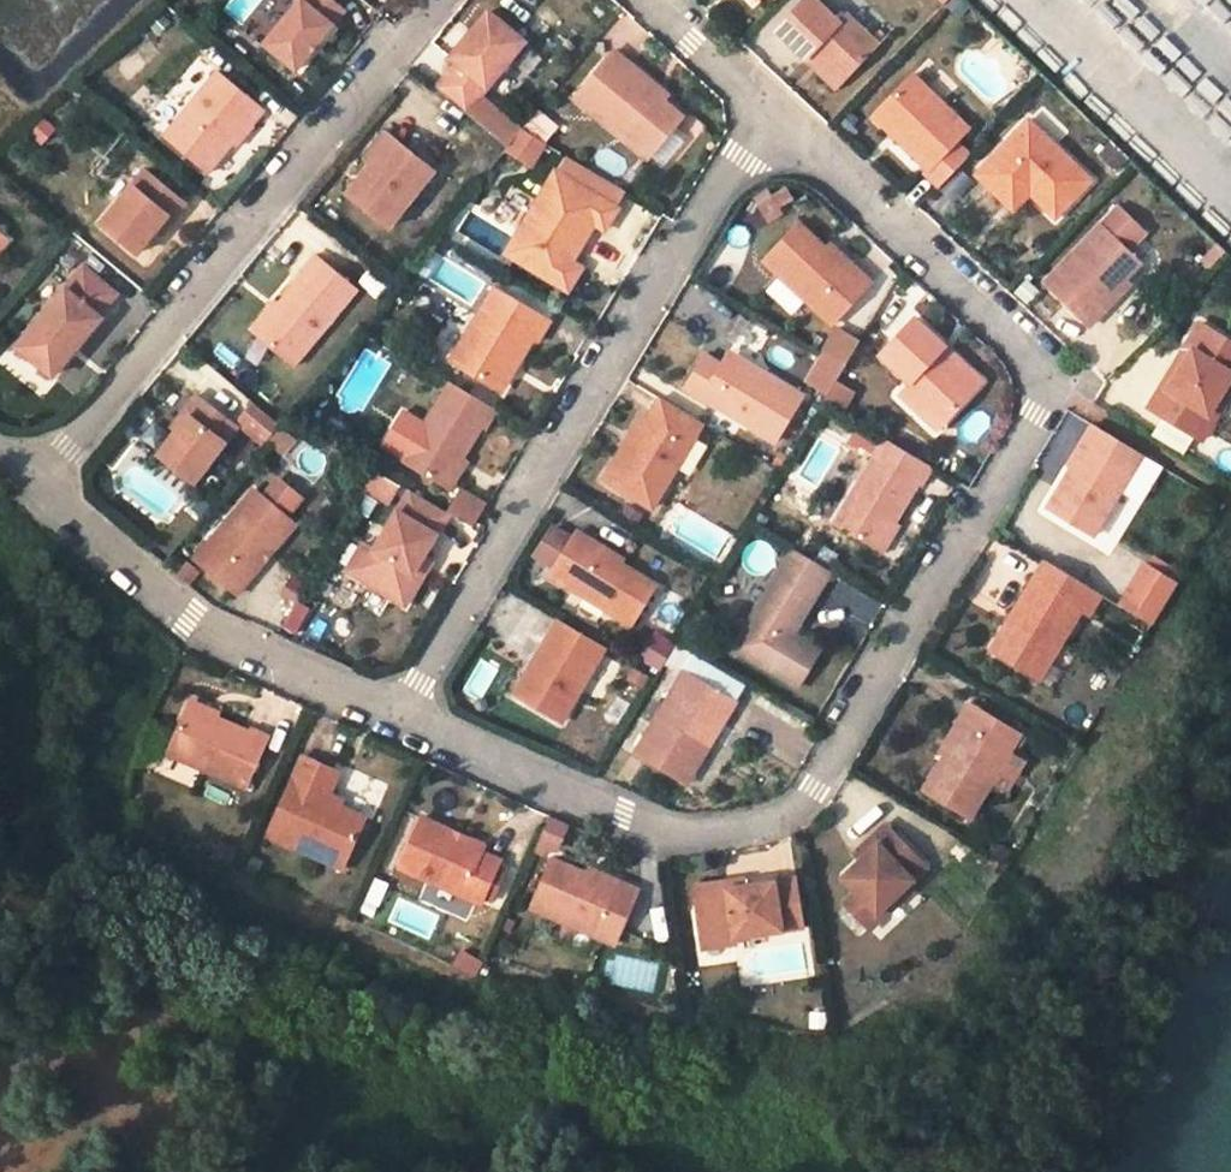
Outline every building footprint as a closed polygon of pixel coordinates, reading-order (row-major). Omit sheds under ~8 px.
[(299,68),(347,9),(336,0),(302,0),(267,42),(299,68)] [(779,30),(810,60),(815,54),(845,83),(880,48),(849,18),(841,26),(815,0),(809,0),(779,30)] [(469,112),(528,41),(492,11),(453,58),(460,63),(440,87),(469,112)] [(617,51),(579,97),(651,159),(684,118),(665,102),(631,73),(636,67),(617,51)] [(815,54),(810,60),(839,89),(845,83),(815,54)] [(636,67),(631,73),(665,102),(670,96),(636,67)] [(220,70),(166,134),(210,171),(251,122),(253,124),(267,109),(220,70)] [(882,111),(904,133),(898,140),(930,172),(927,175),(941,189),(972,159),(958,146),(971,132),(916,78),(882,111)] [(882,111),(876,118),(898,140),(904,133),(882,111)] [(1031,123),(978,178),(993,192),(1009,175),(1031,196),(1058,219),(1093,184),(1031,123)] [(385,128),(364,154),(373,162),(394,136),(385,128)] [(511,147),(508,152),(533,168),(547,144),(525,131),(511,147)] [(373,162),(348,192),(390,227),(436,171),(394,136),(373,162)] [(103,221),(140,250),(170,212),(175,216),(188,200),(148,168),(103,221)] [(619,209),(559,172),(521,233),(528,238),(515,258),(559,285),(572,264),(575,260),(571,257),(577,247),(581,250),(596,225),(606,230),(619,209)] [(1009,175),(993,192),(1015,213),(1031,196),(1009,175)] [(1102,230),(1047,286),(1091,330),(1106,314),(1101,309),(1125,283),(1141,267),(1128,255),(1145,236),(1120,211),(1102,230)] [(800,226),(765,262),(831,325),(871,285),(850,265),(846,269),(826,250),(800,226)] [(10,237),(0,228),(0,248),(10,237)] [(830,246),(826,250),(846,269),(850,265),(830,246)] [(577,247),(571,257),(575,260),(581,250),(577,247)] [(294,365),(358,290),(317,254),(302,271),(305,273),(280,301),(254,330),(294,365)] [(441,256),(428,280),(472,303),(485,280),(441,256)] [(85,263),(18,343),(53,372),(102,315),(99,312),(118,291),(85,263)] [(582,270),(572,264),(559,285),(569,291),(582,270)] [(1101,309),(1106,314),(1130,289),(1125,283),(1101,309)] [(496,288),(453,360),(498,387),(515,361),(519,363),(534,339),(539,341),(550,322),(496,288)] [(254,330),(280,301),(276,297),(250,327),(254,330)] [(945,350),(915,322),(882,358),(910,385),(905,391),(943,427),(974,393),(937,358),(945,350)] [(839,383),(859,338),(831,326),(803,389),(847,409),(856,390),(839,383)] [(1149,412),(1202,445),(1216,422),(1210,418),(1230,384),(1230,347),(1201,328),(1187,351),(1193,355),(1169,394),(1163,390),(1149,412)] [(945,350),(937,358),(974,393),(982,385),(945,350)] [(2,361),(45,394),(52,384),(9,351),(2,361)] [(1187,351),(1163,390),(1169,394),(1193,355),(1187,351)] [(730,354),(726,361),(764,383),(767,377),(730,354)] [(722,367),(706,357),(685,390),(775,444),(803,399),(767,377),(764,383),(726,361),(722,367)] [(497,409),(450,380),(402,461),(446,488),(464,458),(483,427),(486,428),(497,409)] [(1210,418),(1216,422),(1230,398),(1230,384),(1210,418)] [(905,391),(900,396),(938,432),(943,427),(905,391)] [(159,452),(195,481),(238,426),(197,394),(184,410),(189,413),(159,452)] [(703,424),(661,399),(647,422),(632,446),(627,443),(605,479),(652,509),(703,424)] [(1059,434),(1077,441),(1086,421),(1068,413),(1059,434)] [(642,419),(627,443),(632,446),(647,422),(642,419)] [(280,458),(297,443),(283,428),(266,443),(280,458)] [(1086,449),(1047,511),(1093,540),(1143,459),(1093,428),(1082,446),(1086,449)] [(920,489),(931,470),(885,442),(833,527),(878,554),(895,525),(917,487),(920,489)] [(467,460),(464,458),(446,488),(450,489),(467,460)] [(375,472),(363,491),(388,507),(401,488),(375,472)] [(254,488),(195,557),(236,592),(295,523),(254,488)] [(374,549),(356,576),(404,606),(423,573),(415,568),(423,556),(449,513),(410,489),(374,549)] [(464,490),(450,514),(473,528),(488,505),(464,490)] [(895,525),(878,554),(881,557),(899,528),(895,525)] [(577,531),(550,575),(630,626),(655,586),(598,551),(601,547),(577,531)] [(363,542),(346,569),(356,576),(374,549),(363,542)] [(829,573),(793,551),(735,645),(797,689),(819,653),(791,636),(787,634),(791,627),(795,630),(829,573)] [(432,561),(423,556),(415,568),(423,573),(432,561)] [(1122,603),(1153,622),(1178,582),(1148,562),(1122,603)] [(1100,598),(1045,565),(990,654),(1029,678),(1051,644),(1058,648),(1080,614),(1088,619),(1100,598)] [(604,650),(557,621),(547,638),(552,641),(533,673),(528,669),(513,695),(559,723),(604,650)] [(664,672),(675,640),(651,632),(640,664),(664,672)] [(552,641),(547,638),(528,669),(533,673),(552,641)] [(1051,644),(1029,678),(1037,683),(1058,648),(1051,644)] [(634,755),(679,783),(718,719),(723,721),(733,705),(683,675),(634,755)] [(189,697),(187,702),(216,715),(218,711),(189,697)] [(216,715),(187,702),(164,751),(244,787),(268,735),(248,727),(247,730),(216,715)] [(943,758),(921,793),(967,822),(988,787),(1004,796),(1023,765),(1008,755),(1019,738),(968,707),(957,724),(962,727),(943,758)] [(718,719),(679,783),(684,785),(723,721),(718,719)] [(957,724),(937,756),(943,758),(962,727),(957,724)] [(331,768),(301,755),(266,834),(306,852),(310,844),(343,859),(362,815),(338,805),(319,796),(331,768)] [(336,771),(331,768),(319,796),(338,805),(340,799),(327,793),(336,771)] [(549,813),(535,845),(557,854),(571,822),(549,813)] [(483,845),(418,817),(396,867),(478,904),(498,860),(479,852),(483,845)] [(843,907),(862,926),(923,869),(884,828),(870,842),(875,848),(859,864),(841,880),(855,895),(843,907)] [(870,842),(853,858),(859,864),(875,848),(870,842)] [(310,844),(306,852),(339,867),(343,859),(310,844)] [(584,874),(549,859),(528,907),(612,944),(637,891),(618,882),(616,888),(584,874)] [(587,869),(584,874),(616,888),(618,882),(587,869)] [(725,883),(725,890),(773,883),(771,876),(725,883)] [(725,883),(691,888),(698,939),(730,935),(731,939),(799,929),(793,880),(773,883),(725,890),(725,883)] [(730,935),(698,939),(699,949),(731,945),(731,939),(730,935)] [(474,974),(482,958),(460,947),(452,963),(474,974)]
